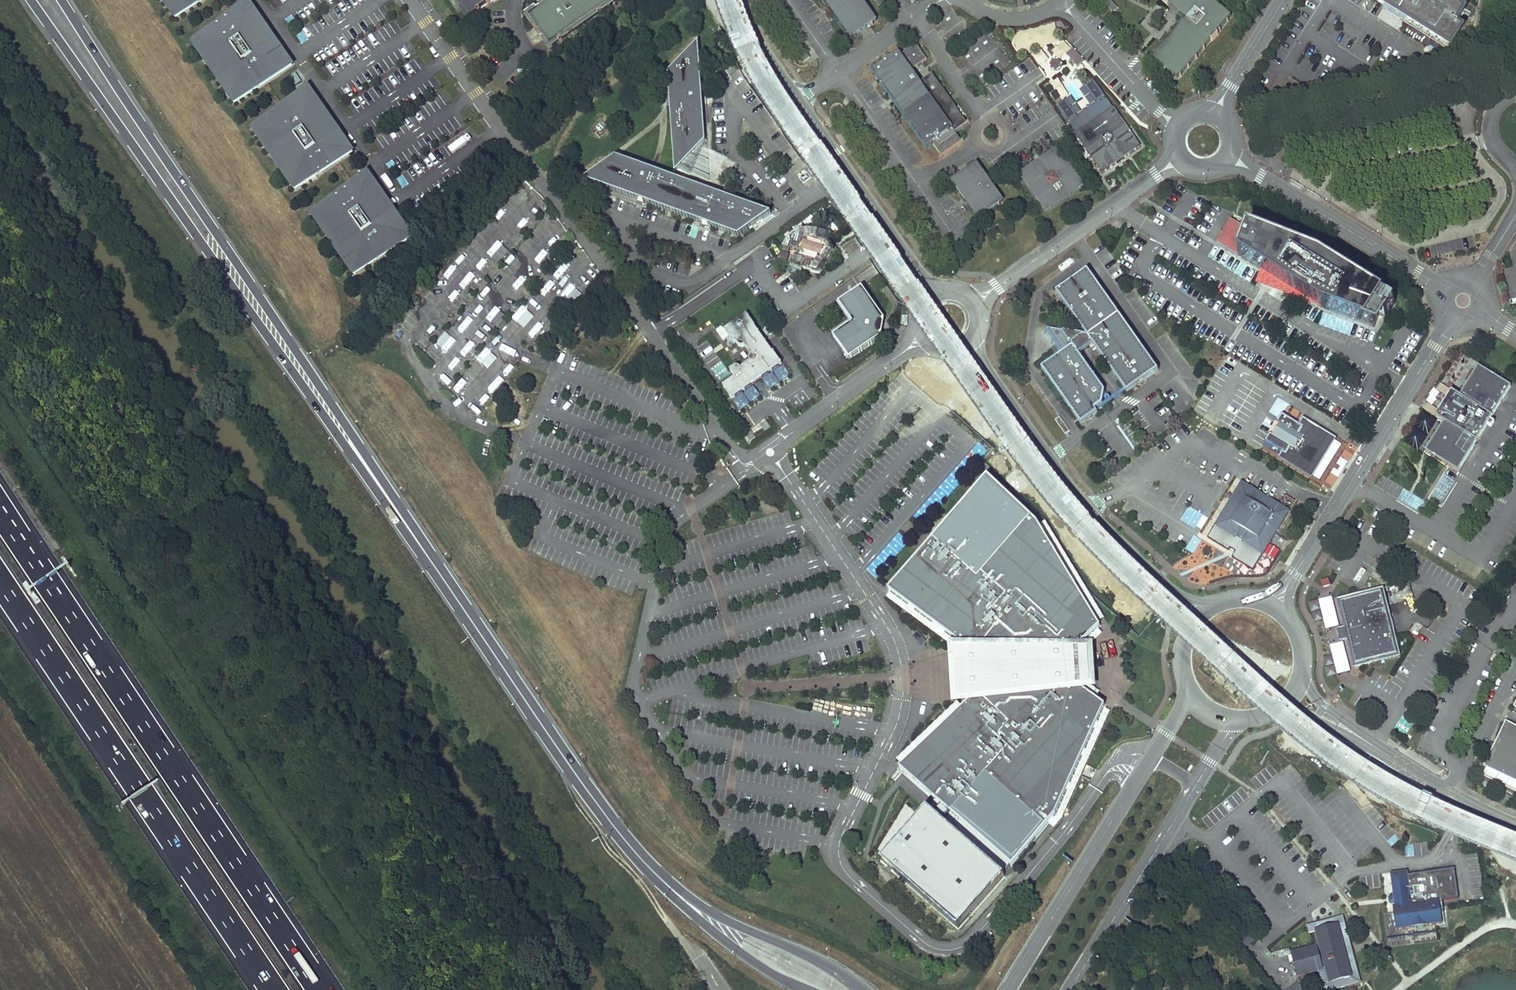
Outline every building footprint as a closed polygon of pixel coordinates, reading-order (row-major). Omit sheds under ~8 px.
[(199,0),(161,0),(174,18),(199,0)] [(250,0),(241,0),(187,39),(234,103),(293,59),(250,0)] [(465,14),(485,0),(456,0),(465,14)] [(613,0),(545,0),(528,12),(551,44),(613,0)] [(851,40),(878,21),(863,0),(822,0),(832,14),(851,40)] [(1113,14),(1118,8),(1110,0),(1108,0),(1104,4),(1113,14)] [(1209,0),(1161,0),(1160,1),(1167,7),(1168,5),(1186,21),(1152,60),(1176,80),(1210,41),(1211,42),(1217,36),(1216,34),(1230,18),(1209,0)] [(1385,6),(1388,1),(1410,15),(1405,24),(1449,51),(1470,17),(1442,0),(1376,0),(1385,6)] [(1410,15),(1388,1),(1385,6),(1382,10),(1405,24),(1410,15)] [(1019,33),(1013,38),(1016,54),(1035,50),(1039,70),(1048,63),(1055,71),(1064,63),(1068,68),(1079,65),(1083,62),(1063,40),(1053,48),(1047,50),(1058,40),(1055,24),(1019,33)] [(667,72),(674,174),(705,142),(699,41),(667,72)] [(908,50),(919,65),(927,59),(916,44),(908,50)] [(797,52),(805,62),(811,57),(803,48),(797,52)] [(933,144),(941,156),(962,141),(956,132),(967,124),(945,92),(933,74),(920,83),(911,70),(919,65),(908,50),(901,55),(900,52),(873,71),(887,90),(928,148),(933,144)] [(971,51),(957,61),(969,78),(984,68),(971,51)] [(353,147),(308,82),(248,124),(293,189),(353,147)] [(1048,98),(1041,101),(1045,111),(1052,108),(1048,98)] [(1074,135),(1102,174),(1141,146),(1114,107),(1074,135)] [(1019,174),(1046,213),(1085,185),(1058,146),(1037,161),(1019,174)] [(673,213),(739,237),(772,214),(686,183),(616,157),(584,181),(673,213)] [(950,182),(977,221),(1004,201),(977,163),(950,182)] [(411,233),(366,168),(308,208),(353,273),(411,233)] [(1237,254),(1248,227),(1231,220),(1217,242),(1237,254)] [(1395,302),(1332,263),(1325,274),(1314,268),(1319,255),(1248,227),(1237,254),(1259,269),(1321,307),(1373,326),(1378,314),(1385,318),(1395,302)] [(778,264),(820,275),(835,250),(829,243),(832,234),(816,230),(809,229),(804,230),(798,232),(794,235),(788,240),(785,244),(778,264)] [(1325,274),(1332,263),(1319,255),(1314,268),(1325,274)] [(1321,307),(1259,269),(1255,282),(1321,307)] [(1041,368),(1081,425),(1099,412),(1097,409),(1104,405),(1106,392),(1080,355),(1094,345),(1127,393),(1159,370),(1088,270),(1056,292),(1087,336),(1050,330),(1047,330),(1063,353),(1041,368)] [(834,337),(850,360),(881,338),(885,320),(862,288),(840,304),(853,323),(834,337)] [(733,400),(782,364),(774,352),(773,352),(770,348),(755,327),(756,326),(747,314),(725,330),(734,343),(736,341),(738,344),(740,345),(742,346),(745,346),(748,350),(752,355),(750,356),(750,358),(750,360),(750,362),(741,369),(739,367),(737,366),(735,367),(731,369),(736,377),(723,386),(733,400)] [(1102,359),(1097,362),(1102,369),(1107,366),(1102,359)] [(1459,468),(1510,383),(1479,364),(1460,392),(1451,387),(1438,409),(1435,414),(1444,419),(1426,448),(1459,468)] [(1287,452),(1285,455),(1306,468),(1310,463),(1314,465),(1321,455),(1327,445),(1322,442),(1326,435),(1305,422),(1302,425),(1284,413),(1279,421),(1282,423),(1276,434),(1272,432),(1267,440),(1287,452)] [(1306,420),(1305,422),(1326,435),(1322,442),(1327,445),(1321,455),(1314,465),(1310,463),(1306,468),(1285,455),(1284,457),(1313,475),(1336,439),(1306,420)] [(767,422),(753,431),(757,437),(771,428),(767,422)] [(952,705),(900,768),(934,798),(878,863),(960,933),(1012,867),(1054,817),(1076,767),(1104,705),(1080,688),(1095,686),(1092,642),(1083,641),(1099,626),(1058,558),(1038,524),(987,477),(959,509),(888,590),(949,642),(952,673),(954,697),(952,705)] [(1217,525),(1265,554),(1291,510),(1244,481),(1238,491),(1217,525)] [(1076,585),(1081,581),(1063,553),(1058,556),(1076,585)] [(1371,555),(1364,568),(1370,571),(1377,558),(1371,555)] [(1322,589),(1330,587),(1328,579),(1320,581),(1322,589)] [(1344,638),(1351,666),(1398,656),(1383,587),(1335,598),(1342,626),(1338,627),(1341,639),(1344,638)] [(1397,616),(1399,626),(1412,623),(1411,614),(1397,616)] [(1502,658),(1494,654),(1491,658),(1499,663),(1502,658)] [(1507,724),(1487,764),(1515,778),(1515,729),(1507,724)] [(1392,847),(1401,841),(1396,834),(1388,840),(1392,847)] [(1394,907),(1392,907),(1395,931),(1447,924),(1444,901),(1464,899),(1460,869),(1413,875),(1412,871),(1389,875),(1392,895),(1387,896),(1387,901),(1388,905),(1394,905),(1394,907)] [(1312,949),(1319,947),(1315,933),(1336,927),(1350,978),(1329,984),(1325,970),(1318,972),(1323,989),(1336,989),(1359,984),(1350,950),(1341,918),(1306,927),(1312,949)] [(1396,940),(1418,937),(1449,932),(1447,924),(1395,931),(1396,940)] [(1312,949),(1294,954),(1300,977),(1318,972),(1325,970),(1329,984),(1350,978),(1336,927),(1315,933),(1319,947),(1312,949)] [(1300,977),(1294,954),(1290,955),(1296,978),(1300,977)]
